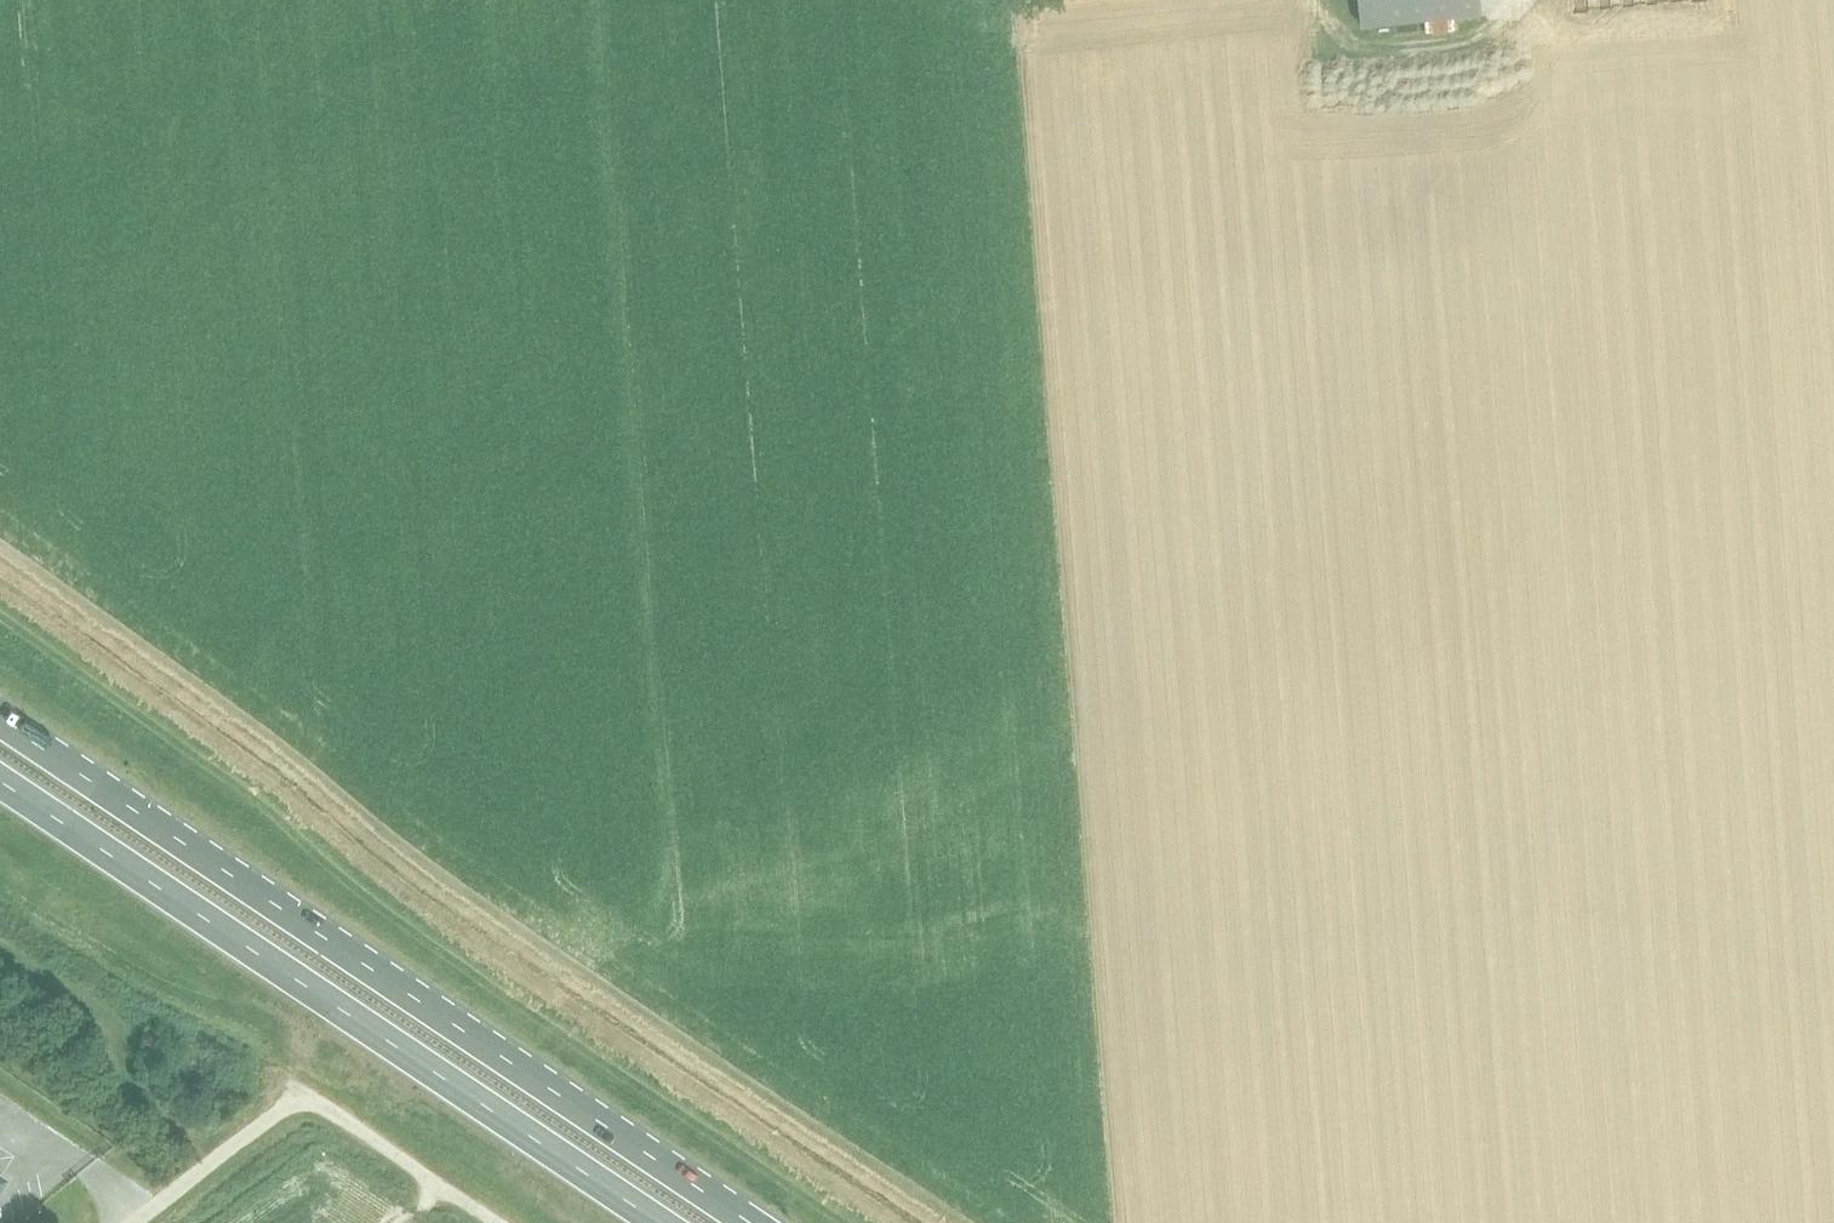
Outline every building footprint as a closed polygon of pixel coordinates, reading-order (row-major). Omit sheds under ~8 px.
[(1481,10),(1480,0),(1359,0),(1362,26),(1481,13),(1481,10)]
